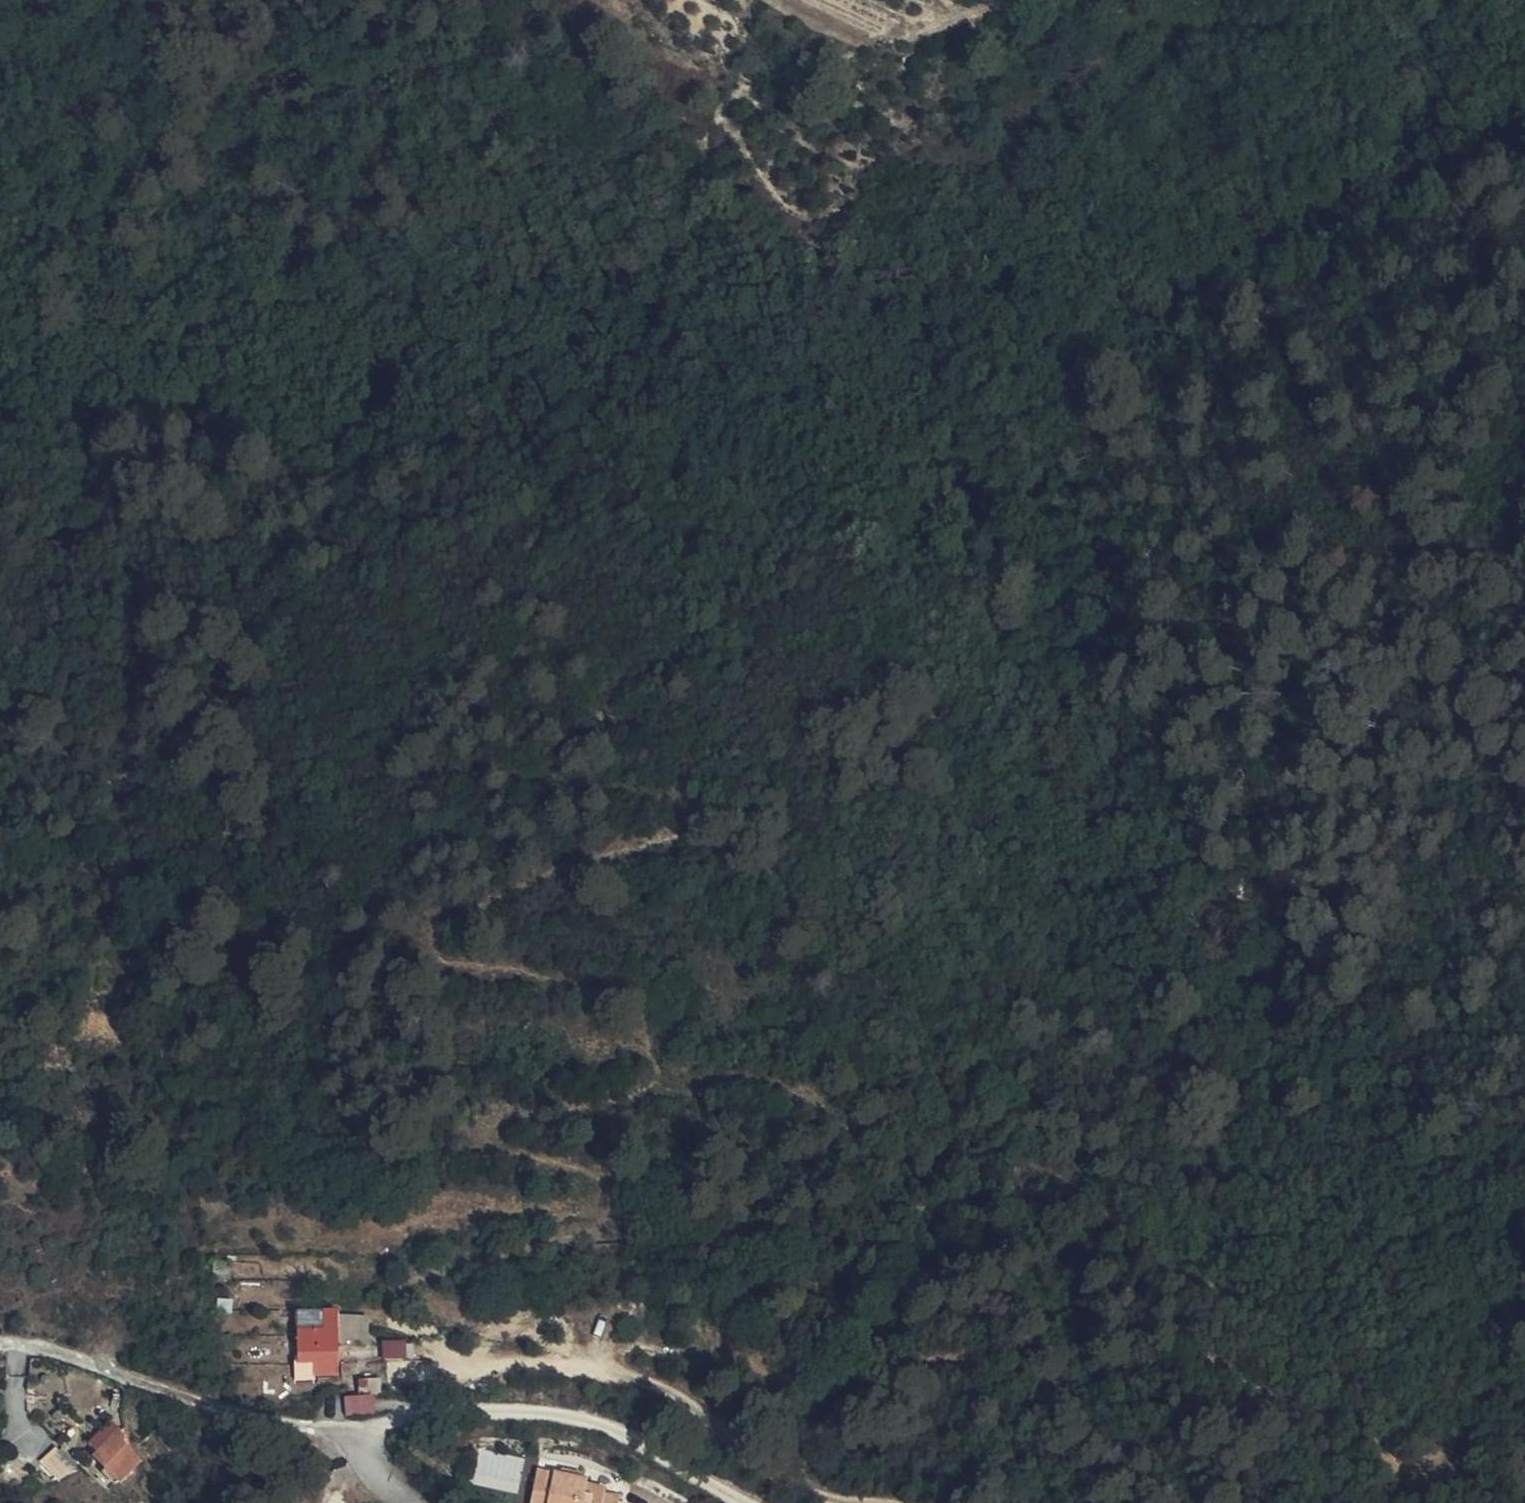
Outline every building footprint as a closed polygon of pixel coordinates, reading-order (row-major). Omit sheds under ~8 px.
[(8,1134),(0,1133),(0,1147),(7,1148),(8,1134)] [(254,1272),(253,1262),(234,1263),(234,1273),(254,1272)] [(226,1304),(225,1283),(211,1284),(212,1306),(226,1304)] [(372,1335),(370,1313),(341,1316),(342,1337),(372,1335)] [(227,1336),(227,1320),(214,1320),(215,1336),(227,1336)] [(316,1348),(315,1331),(315,1330),(289,1331),(290,1350),(316,1348)] [(330,1330),(315,1331),(316,1348),(290,1350),(292,1382),(307,1381),(307,1391),(333,1389),(330,1330)] [(424,1380),(425,1365),(409,1365),(409,1360),(377,1358),(377,1379),(424,1380)] [(375,1395),(347,1396),(348,1412),(375,1411),(375,1395)] [(138,1458),(127,1446),(123,1443),(90,1473),(106,1490),(138,1458)] [(42,1462),(63,1478),(76,1461),(56,1445),(42,1462)] [(149,1469),(138,1458),(106,1490),(116,1500),(149,1469)] [(562,1478),(547,1471),(541,1485),(556,1492),(562,1478)] [(533,1502),(609,1502),(591,1495),(593,1489),(563,1476),(562,1478),(556,1492),(541,1485),(533,1502)]
